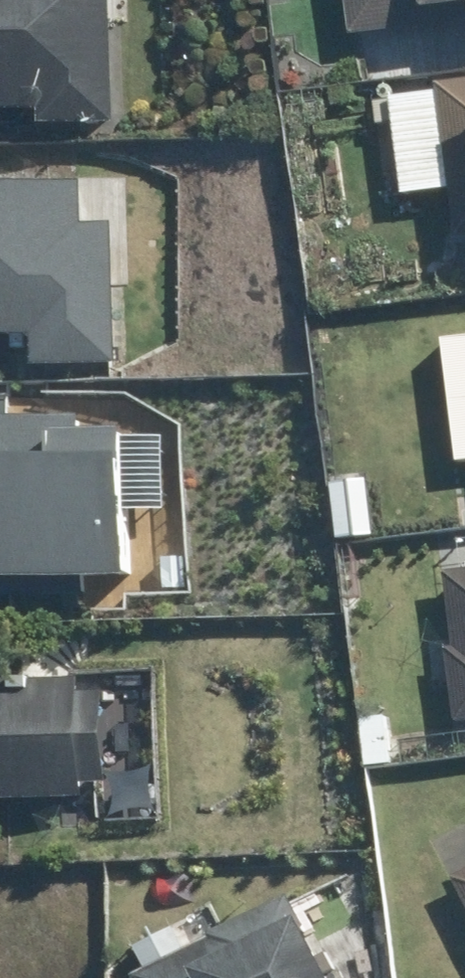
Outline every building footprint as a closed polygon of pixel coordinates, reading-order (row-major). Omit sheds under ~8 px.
[(58,115),(58,127),(127,125),(124,0),(0,0),(0,116),(58,115)] [(464,27),(464,0),(342,0),(346,40),(464,27)] [(431,93),(451,245),(464,243),(464,89),(431,93)] [(124,225),(98,226),(96,184),(0,187),(0,351),(16,351),(15,339),(52,338),(53,367),(129,364),(124,225)] [(448,299),(446,274),(422,275),(424,300),(448,299)] [(99,593),(98,582),(153,580),(147,432),(93,434),(92,416),(0,420),(0,597),(99,593)] [(443,657),(450,729),(464,727),(464,578),(439,580),(449,656),(443,657)] [(98,798),(97,784),(123,783),(118,693),(93,694),(92,679),(1,684),(0,663),(0,822),(20,821),(19,802),(98,798)] [(448,887),(464,920),(464,877),(448,887)] [(329,923),(322,926),(310,902),(236,939),(234,935),(149,977),(150,977),(358,977),(329,923)]
